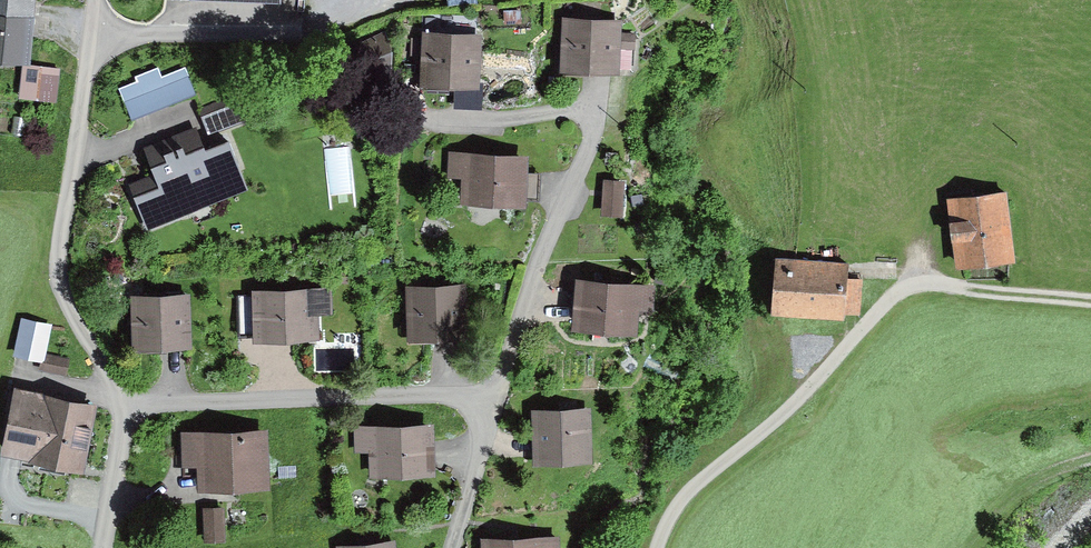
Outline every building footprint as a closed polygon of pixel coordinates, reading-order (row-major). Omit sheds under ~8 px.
[(25,0),(0,0),(0,61),(16,63),(25,0)] [(618,22),(564,22),(563,76),(618,77),(618,22)] [(626,67),(637,67),(638,30),(627,29),(626,67)] [(393,53),(385,32),(354,45),(364,79),(392,76),(393,53)] [(478,38),(421,34),(418,88),(475,91),(478,38)] [(18,66),(14,96),(49,101),(54,71),(18,66)] [(136,82),(117,89),(132,124),(196,96),(185,68),(162,78),(158,68),(134,78),(136,82)] [(228,99),(197,111),(208,138),(239,125),(228,99)] [(250,192),(230,143),(205,152),(196,129),(142,150),(151,173),(127,183),(146,233),(250,192)] [(528,160),(452,158),(451,179),(461,183),(461,206),(527,207),(528,160)] [(626,185),(603,183),(600,219),(623,220),(626,185)] [(1002,194),(951,201),(960,270),(1011,264),(1002,194)] [(841,263),(764,259),(761,318),(838,322),(841,263)] [(645,283),(565,280),(563,333),(642,337),(645,283)] [(468,283),(403,287),(407,345),(472,341),(468,283)] [(325,286),(242,291),(245,349),(329,343),(325,286)] [(191,299),(133,298),(133,348),(190,349),(191,299)] [(51,324),(19,316),(9,358),(40,366),(51,324)] [(97,407),(19,392),(5,457),(83,473),(97,407)] [(593,412),(534,412),(533,470),(593,471),(593,412)] [(434,427),(353,433),(355,458),(369,458),(370,481),(437,478),(434,427)] [(263,432),(175,437),(177,466),(197,472),(198,494),(267,490),(263,432)] [(224,513),(204,514),(204,543),(224,543),(224,513)] [(477,532),(478,547),(559,547),(559,529),(477,532)]
